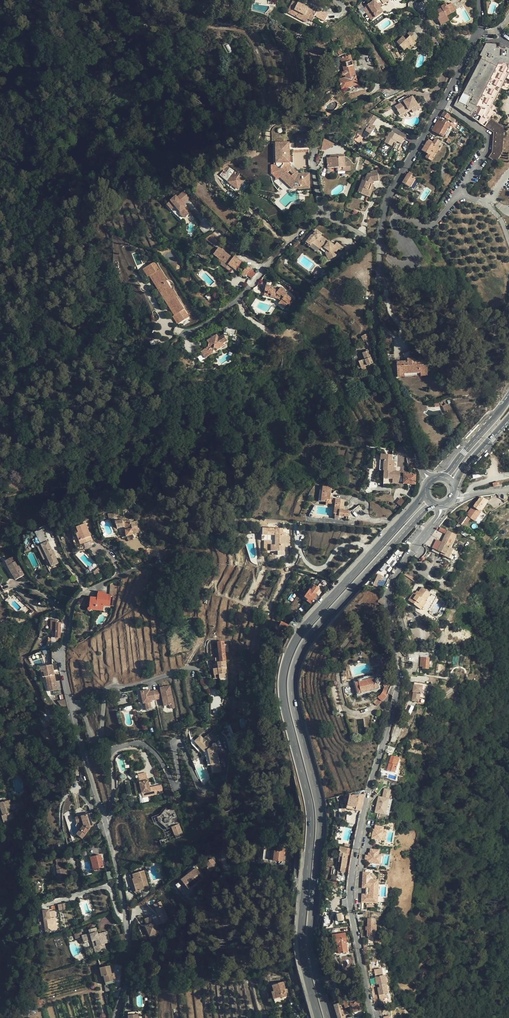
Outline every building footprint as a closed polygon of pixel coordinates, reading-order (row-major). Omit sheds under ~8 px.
[(380,9),(377,5),(378,4),(381,8),(385,5),(381,0),(376,0),(363,9),(369,17),(373,14),(376,17),(383,13),(380,9)] [(298,4),(294,11),(299,13),(297,17),(306,23),(308,19),(312,21),(315,16),(319,18),(322,12),(313,7),(312,11),(310,13),(309,13),(310,10),(298,4)] [(441,25),(449,21),(447,17),(455,13),(451,4),(447,6),(446,6),(442,8),(442,9),(437,12),(438,14),(439,17),(437,18),(441,25)] [(457,17),(455,13),(447,17),(449,21),(457,17)] [(404,50),(407,47),(410,44),(412,47),(416,44),(414,42),(417,39),(411,32),(408,34),(410,37),(406,40),(402,36),(396,41),(404,50)] [(337,49),(336,49),(339,56),(342,55),(333,37),(331,38),(337,49)] [(494,49),(494,45),(483,44),(477,56),(479,58),(459,99),(457,98),(452,108),(455,109),(455,108),(493,132),(491,152),(488,157),(495,162),(501,153),(503,128),(484,115),(502,78),(506,80),(508,80),(508,50),(494,49)] [(345,79),(340,80),(342,90),(358,86),(350,56),(341,59),(345,72),(342,73),(344,77),(345,77),(345,79)] [(396,72),(388,75),(391,84),(400,80),(396,72)] [(407,108),(408,110),(410,109),(413,113),(420,108),(418,104),(417,105),(412,97),(410,98),(408,95),(405,97),(406,100),(395,106),(399,113),(407,108)] [(373,113),(368,121),(372,125),(378,117),(373,113)] [(458,121),(449,115),(448,118),(456,124),(458,121)] [(443,137),(449,124),(439,118),(432,131),(443,137)] [(368,121),(355,140),(359,143),(363,137),(366,140),(370,134),(372,135),(374,135),(377,131),(377,129),(375,127),(372,125),(368,121)] [(390,131),(383,141),(395,150),(402,140),(390,131)] [(305,139),(305,135),(296,136),(296,148),(305,147),(305,146),(309,146),(309,140),(305,139)] [(425,158),(429,160),(436,147),(439,141),(435,139),(433,142),(431,141),(430,143),(427,141),(422,151),(427,154),(425,158)] [(335,144),(329,142),(324,144),(327,150),(333,148),(335,144)] [(293,188),(294,185),(297,185),(299,188),(309,188),(309,174),(298,175),(289,166),(289,143),(276,143),(276,166),(280,169),(277,171),(282,175),(281,176),(293,188)] [(429,160),(431,161),(439,149),(436,147),(429,160)] [(328,168),(338,168),(345,167),(345,171),(351,171),(350,162),(345,163),(344,157),(331,158),(327,158),(328,168)] [(226,173),(224,172),(220,176),(238,189),(244,180),(238,176),(239,175),(229,169),(226,173)] [(358,193),(368,197),(370,191),(369,190),(372,185),(374,182),(378,181),(377,171),(371,172),(371,174),(368,175),(365,182),(363,181),(358,193)] [(409,187),(414,179),(407,174),(402,183),(409,187)] [(281,176),(279,178),(292,190),(293,188),(281,176)] [(186,218),(192,212),(186,206),(184,203),(189,198),(184,192),(177,199),(176,198),(171,203),(175,207),(180,212),(186,218)] [(220,246),(224,241),(213,233),(205,239),(216,247),(218,244),(220,246)] [(326,253),(328,260),(336,256),(335,253),(338,249),(341,251),(343,248),(337,243),(334,246),(321,236),(318,240),(316,238),(312,243),(320,249),(324,248),(327,250),(326,253)] [(317,252),(320,249),(312,243),(310,246),(317,252)] [(359,250),(354,245),(347,252),(351,257),(359,250)] [(230,271),(233,268),(235,270),(242,262),(234,256),(233,258),(219,247),(213,254),(222,261),(219,263),(230,271)] [(222,261),(213,254),(211,257),(219,263),(222,261)] [(147,266),(146,267),(151,274),(150,275),(153,280),(154,279),(162,292),(161,293),(164,297),(165,297),(173,310),(172,310),(175,315),(176,314),(181,322),(189,316),(155,261),(147,266)] [(241,274),(244,277),(251,269),(247,266),(241,274)] [(178,324),(181,322),(176,314),(175,315),(172,310),(173,310),(165,297),(164,297),(161,293),(162,292),(154,279),(153,280),(150,275),(151,274),(146,267),(143,268),(178,324)] [(286,295),(287,293),(284,291),(285,290),(281,287),(279,289),(276,288),(276,289),(272,288),(273,286),(266,285),(264,292),(271,294),(270,297),(278,298),(279,297),(282,299),(281,300),(278,303),(284,308),(288,304),(290,306),(293,301),(290,299),(291,298),(286,295)] [(224,335),(228,335),(230,336),(231,334),(233,335),(233,336),(235,337),(238,325),(226,323),(225,328),(226,328),(225,333),(224,333),(224,335)] [(367,333),(361,337),(363,340),(365,339),(366,341),(368,346),(373,343),(367,333)] [(224,335),(219,338),(218,337),(216,338),(214,341),(209,340),(207,341),(209,344),(208,347),(201,351),(205,358),(217,351),(216,349),(223,344),(222,343),(228,339),(228,335),(224,335)] [(403,354),(406,362),(407,361),(407,359),(415,359),(415,358),(413,349),(410,350),(411,350),(403,354)] [(373,363),(368,351),(362,353),(364,360),(358,362),(360,365),(361,368),(365,366),(373,363)] [(397,375),(404,374),(420,373),(427,373),(427,360),(415,361),(415,359),(407,359),(407,361),(406,362),(396,362),(397,375)] [(392,455),(381,454),(380,465),(383,465),(383,471),(384,471),(388,471),(387,479),(392,479),(392,483),(400,483),(400,471),(396,471),(394,471),(394,467),(394,460),(391,460),(392,455)] [(416,475),(403,474),(403,484),(415,484),(416,475)] [(331,488),(323,487),(322,491),(321,501),(326,502),(326,504),(327,504),(332,504),(333,499),(330,498),(331,488)] [(478,511),(485,501),(480,497),(477,502),(476,502),(473,507),(478,511)] [(406,502),(400,498),(396,503),(401,507),(406,502)] [(343,511),(344,500),(336,499),(335,505),(334,514),(335,514),(339,514),(339,516),(346,517),(348,517),(355,518),(363,511),(359,505),(353,509),(350,511),(343,511)] [(458,522),(464,527),(469,520),(469,519),(471,516),(470,515),(472,514),(469,510),(463,516),(458,522)] [(126,537),(139,533),(137,521),(132,522),(131,521),(125,520),(114,522),(117,529),(125,527),(126,537)] [(92,540),(86,524),(76,528),(78,533),(76,534),(79,541),(82,540),(83,543),(92,540)] [(450,547),(456,535),(447,531),(439,527),(424,544),(433,548),(440,552),(441,553),(445,555),(445,556),(451,559),(455,550),(450,547)] [(283,532),(283,528),(268,528),(262,528),(262,535),(266,535),(266,540),(264,540),(264,541),(264,551),(278,551),(285,551),(285,545),(290,545),(290,536),(285,536),(283,536),(283,532)] [(39,543),(47,540),(42,529),(35,531),(39,543)] [(38,547),(44,560),(47,558),(52,566),(58,563),(54,555),(55,554),(53,550),(52,550),(48,542),(41,545),(38,547)] [(173,556),(170,548),(162,551),(165,559),(173,556)] [(16,580),(24,575),(19,566),(17,567),(15,562),(13,563),(8,566),(16,580)] [(91,572),(96,576),(101,570),(97,567),(91,572)] [(408,568),(404,575),(414,581),(418,575),(408,568)] [(380,577),(376,584),(382,587),(386,579),(380,577)] [(323,591),(314,585),(311,590),(310,589),(303,598),(311,604),(317,595),(319,596),(323,591)] [(425,601),(431,594),(422,587),(418,592),(418,593),(416,595),(414,597),(413,596),(412,595),(408,600),(421,610),(419,612),(426,617),(427,620),(433,625),(438,619),(430,613),(430,612),(431,607),(427,604),(426,603),(426,602),(425,601)] [(91,610),(91,609),(103,610),(104,606),(110,606),(111,606),(112,599),(116,599),(116,596),(111,596),(111,594),(110,594),(104,594),(103,594),(104,592),(98,591),(98,594),(98,593),(97,598),(90,597),(90,608),(88,608),(87,609),(87,610),(88,611),(89,611),(90,611),(91,610)] [(433,594),(427,604),(431,607),(437,597),(433,594)] [(51,620),(50,631),(56,631),(55,638),(60,638),(61,634),(61,627),(61,623),(57,623),(57,620),(51,620)] [(286,631),(289,625),(281,622),(279,627),(285,630),(286,631)] [(423,668),(428,669),(428,659),(429,652),(424,652),(420,652),(419,662),(423,662),(423,668)] [(226,673),(225,661),(226,661),(225,657),(220,657),(220,662),(217,662),(218,668),(213,669),(214,675),(219,674),(219,678),(220,684),(228,683),(226,673)] [(52,665),(41,667),(43,677),(46,677),(49,691),(63,689),(62,682),(56,683),(56,681),(52,665)] [(377,699),(381,703),(382,701),(387,697),(386,694),(389,685),(391,684),(387,678),(380,682),(384,687),(383,690),(384,690),(382,693),(379,696),(378,697),(377,699)] [(412,701),(418,702),(419,698),(424,698),(426,691),(427,691),(428,685),(418,683),(417,685),(414,684),(412,692),(413,692),(412,701)] [(170,709),(175,708),(170,685),(160,688),(160,689),(162,698),(164,706),(169,705),(170,709)] [(155,700),(154,691),(150,691),(149,690),(141,692),(143,703),(145,703),(146,710),(152,709),(150,702),(152,701),(152,700),(155,700)] [(58,721),(54,725),(62,734),(67,730),(58,721)] [(217,745),(213,741),(216,738),(217,739),(223,734),(216,727),(204,739),(201,736),(195,742),(202,749),(205,746),(208,750),(211,765),(212,765),(214,773),(221,771),(217,753),(219,753),(218,748),(216,749),(216,748),(217,747),(217,746),(217,745)] [(44,733),(55,755),(61,751),(59,747),(58,745),(61,744),(53,729),(44,733)] [(387,770),(395,773),(399,758),(391,755),(387,770)] [(26,774),(24,766),(12,768),(13,776),(26,774)] [(143,798),(156,795),(155,790),(150,791),(150,788),(148,780),(139,782),(142,793),(143,798)] [(375,813),(388,815),(391,789),(383,788),(382,796),(377,796),(375,813)] [(349,795),(346,808),(355,810),(356,807),(361,808),(364,794),(349,795)] [(15,819),(13,812),(9,813),(8,810),(12,809),(12,810),(16,809),(15,804),(11,805),(10,800),(0,803),(0,807),(1,810),(0,810),(0,816),(2,815),(3,822),(15,819)] [(186,835),(175,807),(168,810),(166,808),(165,810),(163,808),(159,814),(151,817),(155,825),(156,825),(163,830),(167,838),(164,839),(159,841),(161,845),(166,843),(165,843),(186,835)] [(91,813),(75,818),(77,824),(76,826),(78,833),(76,834),(82,839),(94,823),(91,813)] [(373,830),(373,833),(372,833),(374,834),(373,836),(372,835),(372,836),(372,839),(384,841),(386,832),(383,831),(383,827),(375,826),(374,830),(373,830)] [(283,861),(285,848),(277,847),(277,851),(274,851),(273,860),(283,861)] [(348,849),(339,847),(339,851),(340,851),(340,853),(343,853),(342,857),(341,862),(340,871),(345,872),(348,854),(347,853),(348,849)] [(368,853),(368,856),(368,857),(369,857),(369,859),(367,859),(367,860),(367,862),(380,864),(381,855),(378,855),(379,851),(370,849),(370,854),(368,853)] [(90,857),(93,870),(104,867),(101,855),(100,855),(96,856),(90,857)] [(210,872),(218,866),(212,858),(204,864),(210,872)] [(62,876),(67,874),(65,866),(63,867),(62,864),(61,859),(56,860),(57,865),(56,866),(58,876),(55,877),(57,882),(63,881),(62,876)] [(204,877),(196,868),(181,880),(189,890),(204,877)] [(139,873),(130,875),(133,888),(135,887),(136,892),(149,888),(144,871),(139,873)] [(366,895),(362,894),(361,903),(377,903),(378,880),(370,880),(370,873),(363,873),(362,888),(366,888),(366,895)] [(145,926),(152,941),(161,937),(156,925),(169,919),(160,901),(154,904),(158,913),(145,919),(148,925),(145,926)] [(49,913),(43,913),(45,932),(52,931),(50,919),(49,913)] [(368,919),(367,926),(367,931),(367,937),(374,937),(374,931),(375,931),(376,925),(374,925),(374,919),(368,919)] [(97,946),(94,947),(95,953),(106,950),(104,944),(110,942),(107,931),(98,934),(97,932),(95,933),(94,928),(89,930),(90,933),(82,935),(81,932),(78,933),(79,938),(82,937),(84,942),(92,939),(92,941),(95,940),(97,946)] [(348,952),(345,933),(332,935),(334,945),(335,953),(348,952)] [(112,973),(110,966),(100,968),(101,976),(103,976),(105,983),(115,981),(113,973),(112,973)] [(388,994),(384,975),(383,975),(381,968),(374,970),(376,981),(378,981),(378,984),(379,987),(380,991),(378,991),(379,999),(384,999),(383,994),(388,994)] [(286,989),(284,982),(278,983),(278,984),(282,997),(282,998),(287,997),(286,993),(285,989),(286,989)] [(282,997),(278,984),(272,985),(274,991),(272,992),(274,1000),(277,1000),(277,998),(282,997)] [(360,1011),(358,1001),(350,1003),(351,1006),(352,1006),(353,1012),(360,1011)] [(334,1005),(338,1017),(345,1017),(345,1015),(348,1014),(347,1010),(343,1011),(341,1003),(334,1005)] [(30,1013),(33,1007),(27,1004),(23,1010),(30,1013)]
